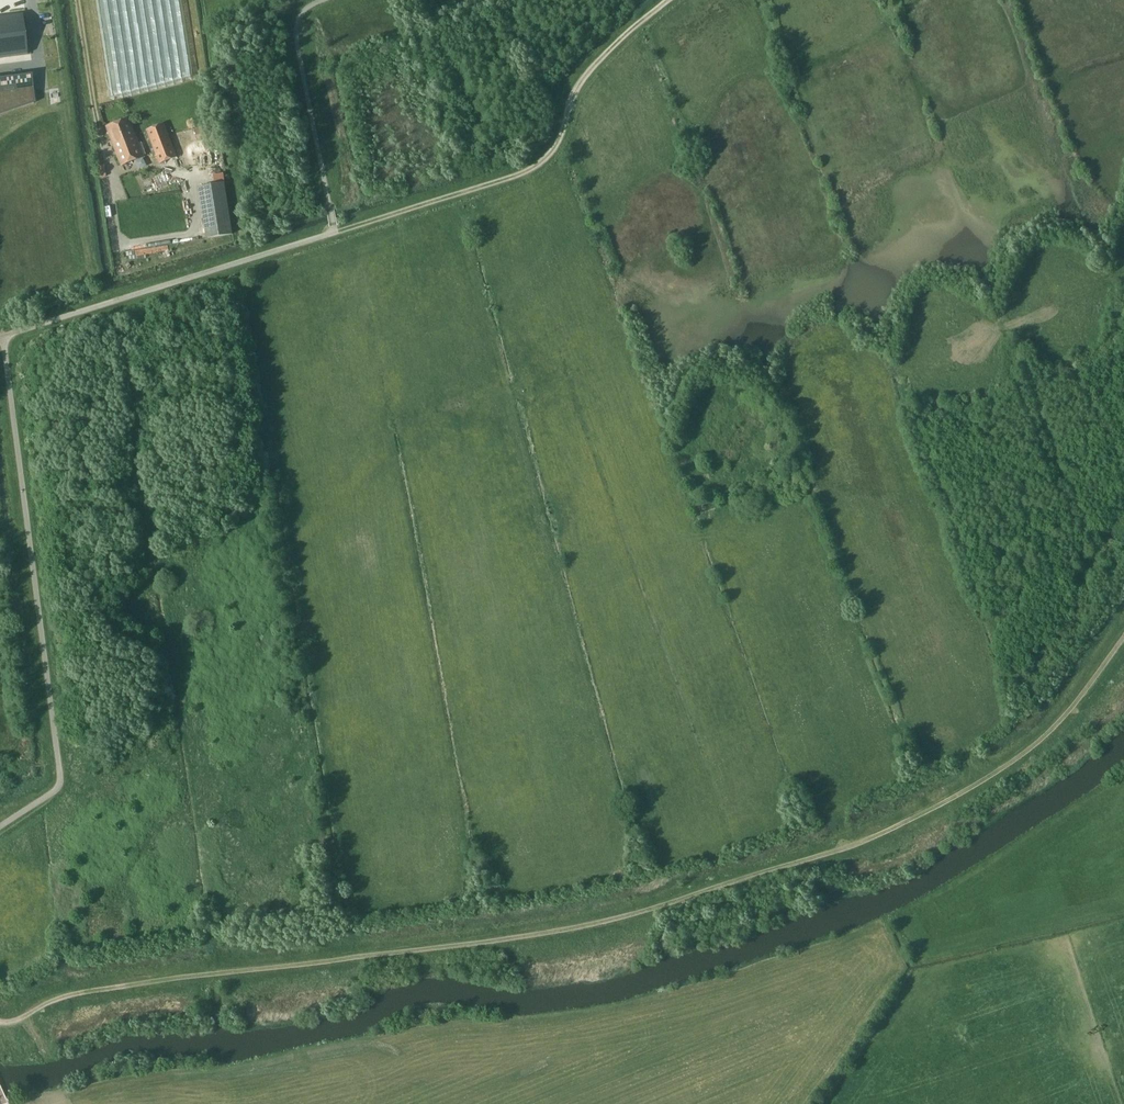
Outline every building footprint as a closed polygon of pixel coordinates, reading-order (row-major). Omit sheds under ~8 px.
[(105,96),(189,82),(177,0),(91,0),(105,96)] [(13,15),(0,17),(0,57),(18,55),(13,15)] [(31,74),(0,78),(0,107),(35,102),(31,74)] [(129,119),(107,127),(122,165),(144,157),(129,119)] [(160,163),(177,157),(164,124),(147,131),(160,163)] [(197,139),(212,136),(210,125),(195,128),(197,139)] [(213,175),(215,186),(225,184),(223,174),(213,175)] [(225,184),(199,188),(207,238),(233,234),(225,184)]
